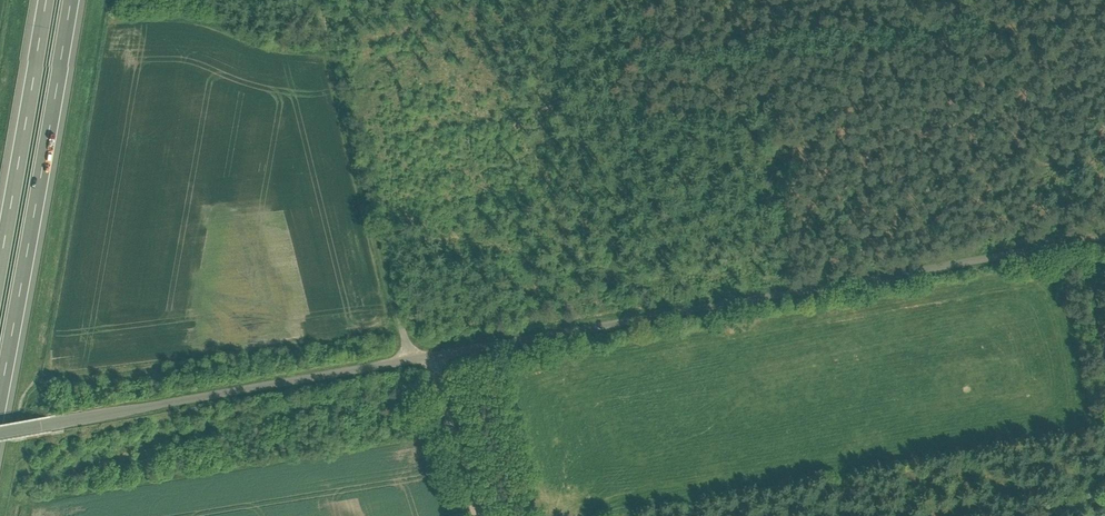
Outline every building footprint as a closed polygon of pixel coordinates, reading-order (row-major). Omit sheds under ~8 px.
[(595,493),(596,510),(611,509),(609,491),(595,493)]
